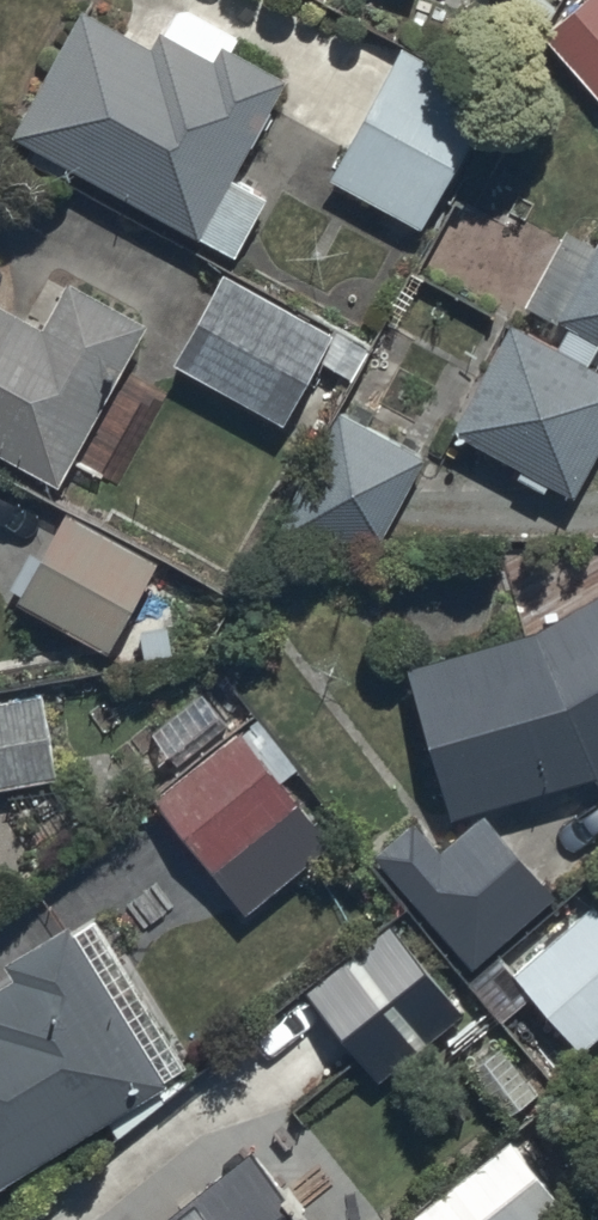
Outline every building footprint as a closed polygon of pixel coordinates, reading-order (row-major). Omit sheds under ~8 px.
[(553,40),(597,88),(597,0),(595,0),(553,40)] [(147,58),(82,20),(11,142),(196,250),(199,244),(234,264),(267,206),(232,186),(288,89),(233,56),(239,46),(175,9),(147,58)] [(402,51),(333,190),(422,234),(491,96),(402,51)] [(556,326),(569,333),(556,359),(508,333),(449,435),(574,503),(597,459),(597,382),(588,377),(597,359),(597,246),(556,326)] [(220,288),(176,372),(285,427),(328,342),(220,288)] [(60,496),(147,334),(67,290),(41,338),(0,316),(0,463),(60,496)] [(423,466),(340,420),(272,537),(357,584),(423,466)] [(65,523),(16,615),(109,665),(159,573),(65,523)] [(528,615),(540,637),(536,639),(407,676),(452,826),(595,785),(597,790),(597,576),(528,615)] [(55,787),(42,706),(0,713),(0,796),(55,787)] [(236,740),(239,745),(156,810),(248,921),(331,857),(279,790),(299,776),(261,722),(236,740)] [(372,858),(470,975),(557,904),(490,822),(443,860),(413,825),(372,858)] [(582,1059),(597,1046),(597,918),(592,912),(513,977),(582,1059)] [(187,1076),(95,932),(72,946),(67,938),(6,977),(14,989),(0,998),(0,1195),(187,1076)] [(309,1001),(377,1090),(461,1021),(391,935),(309,1001)] [(508,1151),(415,1219),(560,1219),(508,1151)] [(253,1163),(180,1219),(298,1219),(253,1163)]
